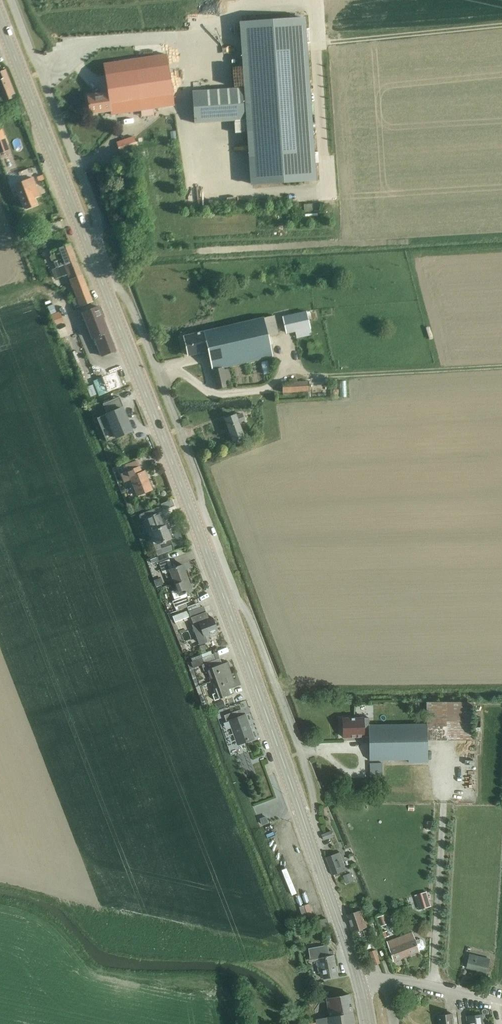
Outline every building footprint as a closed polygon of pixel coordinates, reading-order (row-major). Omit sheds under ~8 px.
[(242,88),(193,91),(194,122),(234,120),(234,130),(244,130),(248,184),(310,182),(299,19),(239,22),(242,88)] [(111,114),(174,104),(166,54),(103,64),(107,91),(87,95),(89,104),(87,105),(88,111),(90,111),(90,113),(110,110),(111,114)] [(11,98),(10,95),(15,94),(5,69),(0,71),(0,88),(1,91),(0,92),(0,103),(11,98)] [(119,154),(137,148),(134,137),(116,143),(119,154)] [(34,197),(40,195),(33,178),(17,184),(18,190),(25,209),(37,205),(34,197)] [(34,233),(37,241),(46,237),(43,230),(34,233)] [(92,301),(78,264),(70,243),(50,251),(51,255),(50,257),(51,261),(54,261),(56,267),(58,267),(62,276),(67,274),(76,297),(71,299),(75,308),(92,301)] [(116,351),(104,320),(99,306),(83,312),(89,327),(91,327),(102,356),(116,351)] [(290,315),(282,317),(283,320),(286,333),(295,331),(310,327),(309,321),(314,320),(316,320),(314,310),(307,311),(290,315)] [(52,317),(55,325),(64,322),(61,313),(52,317)] [(278,333),(274,316),(264,318),(263,317),(215,328),(183,336),(188,355),(207,350),(216,388),(227,386),(227,382),(231,381),(228,369),(223,370),(223,366),(272,355),(267,336),(278,333)] [(118,370),(94,379),(100,394),(123,384),(118,370)] [(297,381),(297,378),(289,379),(289,381),(282,382),(282,393),(309,391),(308,380),(297,381)] [(92,385),(86,387),(90,397),(96,394),(92,385)] [(105,415),(97,418),(102,429),(110,426),(115,438),(132,431),(122,407),(118,397),(102,404),(106,413),(105,414),(105,415)] [(244,421),(242,414),(236,416),(235,415),(225,418),(233,441),(243,438),(238,423),(244,421)] [(125,473),(121,474),(124,482),(129,480),(131,479),(137,496),(151,490),(144,471),(141,473),(139,467),(137,461),(122,466),(125,473)] [(152,515),(150,510),(139,514),(142,521),(139,523),(143,534),(149,532),(152,532),(156,544),(171,538),(161,512),(152,515)] [(170,545),(163,548),(165,553),(172,551),(170,545)] [(175,583),(190,578),(187,570),(185,571),(183,565),(176,568),(175,565),(172,566),(167,553),(157,557),(163,573),(165,573),(167,578),(173,576),(175,583)] [(190,578),(175,583),(178,590),(172,592),(175,599),(173,600),(173,601),(167,603),(170,614),(177,611),(188,608),(188,607),(184,597),(181,597),(180,595),(192,590),(190,584),(192,583),(190,578)] [(198,603),(188,607),(188,608),(189,610),(189,612),(201,607),(199,602),(198,603)] [(175,622),(177,621),(191,616),(189,612),(189,610),(173,616),(175,622)] [(206,621),(204,614),(191,618),(194,625),(194,626),(199,624),(200,626),(194,628),(200,644),(207,642),(205,636),(219,631),(214,618),(206,621)] [(211,682),(232,674),(228,662),(219,666),(215,653),(202,658),(191,662),(193,668),(202,665),(204,671),(207,670),(211,682)] [(232,674),(211,682),(215,693),(212,694),(214,701),(233,694),(231,688),(237,686),(232,674)] [(224,700),(215,704),(218,710),(226,706),(224,700)] [(472,740),(472,703),(427,704),(427,724),(416,724),(374,724),(370,724),(370,725),(369,725),(369,718),(364,718),(364,717),(342,718),(343,737),(364,737),(364,736),(370,736),(370,759),(410,759),(410,762),(427,762),(427,740),(472,740)] [(241,717),(238,710),(224,715),(227,722),(230,721),(238,745),(255,739),(246,715),(241,717)] [(371,779),(383,778),(383,763),(370,763),(371,779)] [(262,818),(260,819),(262,825),(264,824),(269,823),(267,817),(262,818)] [(324,840),(330,838),(333,837),(331,831),(321,835),(324,840)] [(332,875),(346,870),(343,861),(345,860),(343,853),(340,853),(326,858),(332,875)] [(354,881),(351,873),(343,876),(346,884),(354,881)] [(427,891),(415,895),(420,909),(432,906),(427,891)] [(353,932),(358,930),(368,927),(362,910),(348,915),(353,932)] [(377,918),(380,927),(387,925),(384,916),(377,918)] [(322,927),(329,926),(327,919),(320,920),(322,927)] [(416,941),(414,937),(412,932),(386,942),(394,961),(420,951),(419,951),(424,949),(425,947),(423,941),(420,940),(416,941)] [(329,952),(328,946),(317,948),(317,950),(308,952),(310,960),(320,958),(324,979),(338,976),(334,955),(333,951),(329,952)] [(374,965),(380,963),(376,950),(370,952),(374,965)] [(486,972),(490,959),(470,954),(467,967),(486,972)] [(316,1020),(317,1023),(356,1023),(353,1013),(352,1003),(350,994),(326,999),(329,1017),(316,1020)] [(453,1014),(438,1015),(439,1023),(454,1023),(453,1014)] [(482,1016),(467,1018),(468,1023),(483,1023),(482,1016)]
